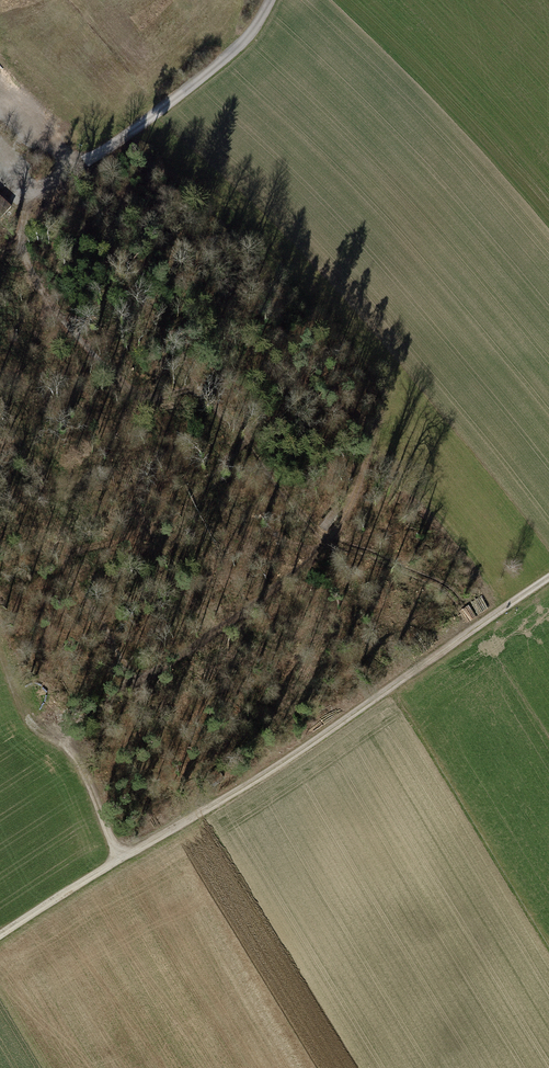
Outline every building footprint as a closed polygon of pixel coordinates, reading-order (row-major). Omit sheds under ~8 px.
[(11,207),(0,197),(0,220),(11,207)] [(352,428),(357,422),(343,409),(337,415),(352,428)] [(336,521),(328,530),(332,534),(340,525),(336,521)] [(218,768),(206,777),(215,787),(226,779),(218,768)]
